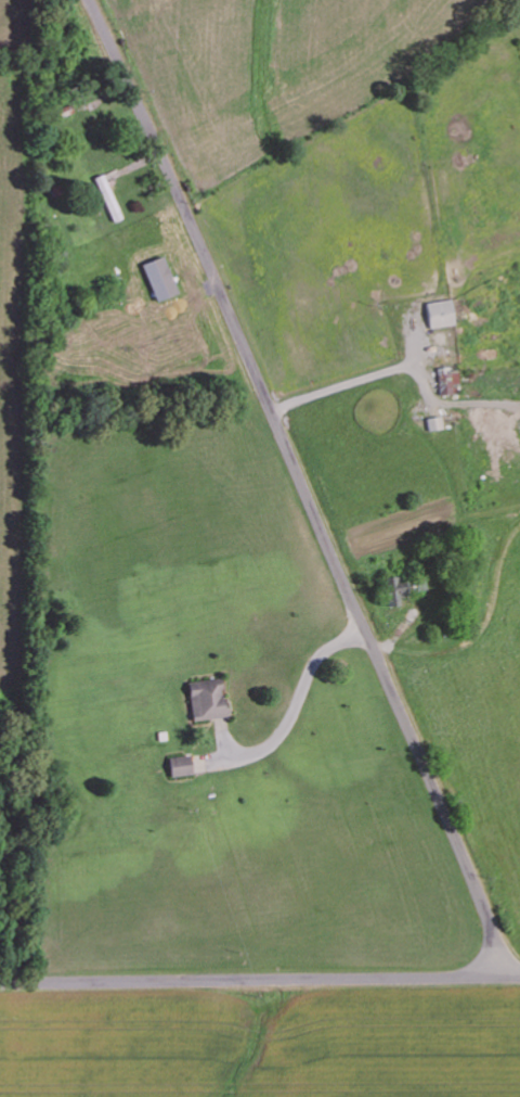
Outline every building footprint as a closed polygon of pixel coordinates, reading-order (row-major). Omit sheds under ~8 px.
[(110,222),(120,218),(114,201),(112,202),(106,182),(98,185),(110,222)] [(427,327),(452,326),(450,300),(425,302),(427,327)] [(425,419),(428,431),(441,427),(438,415),(425,419)] [(199,719),(198,711),(204,711),(204,707),(198,707),(198,700),(189,701),(191,720),(199,719)] [(167,758),(170,777),(191,774),(188,755),(167,758)]
